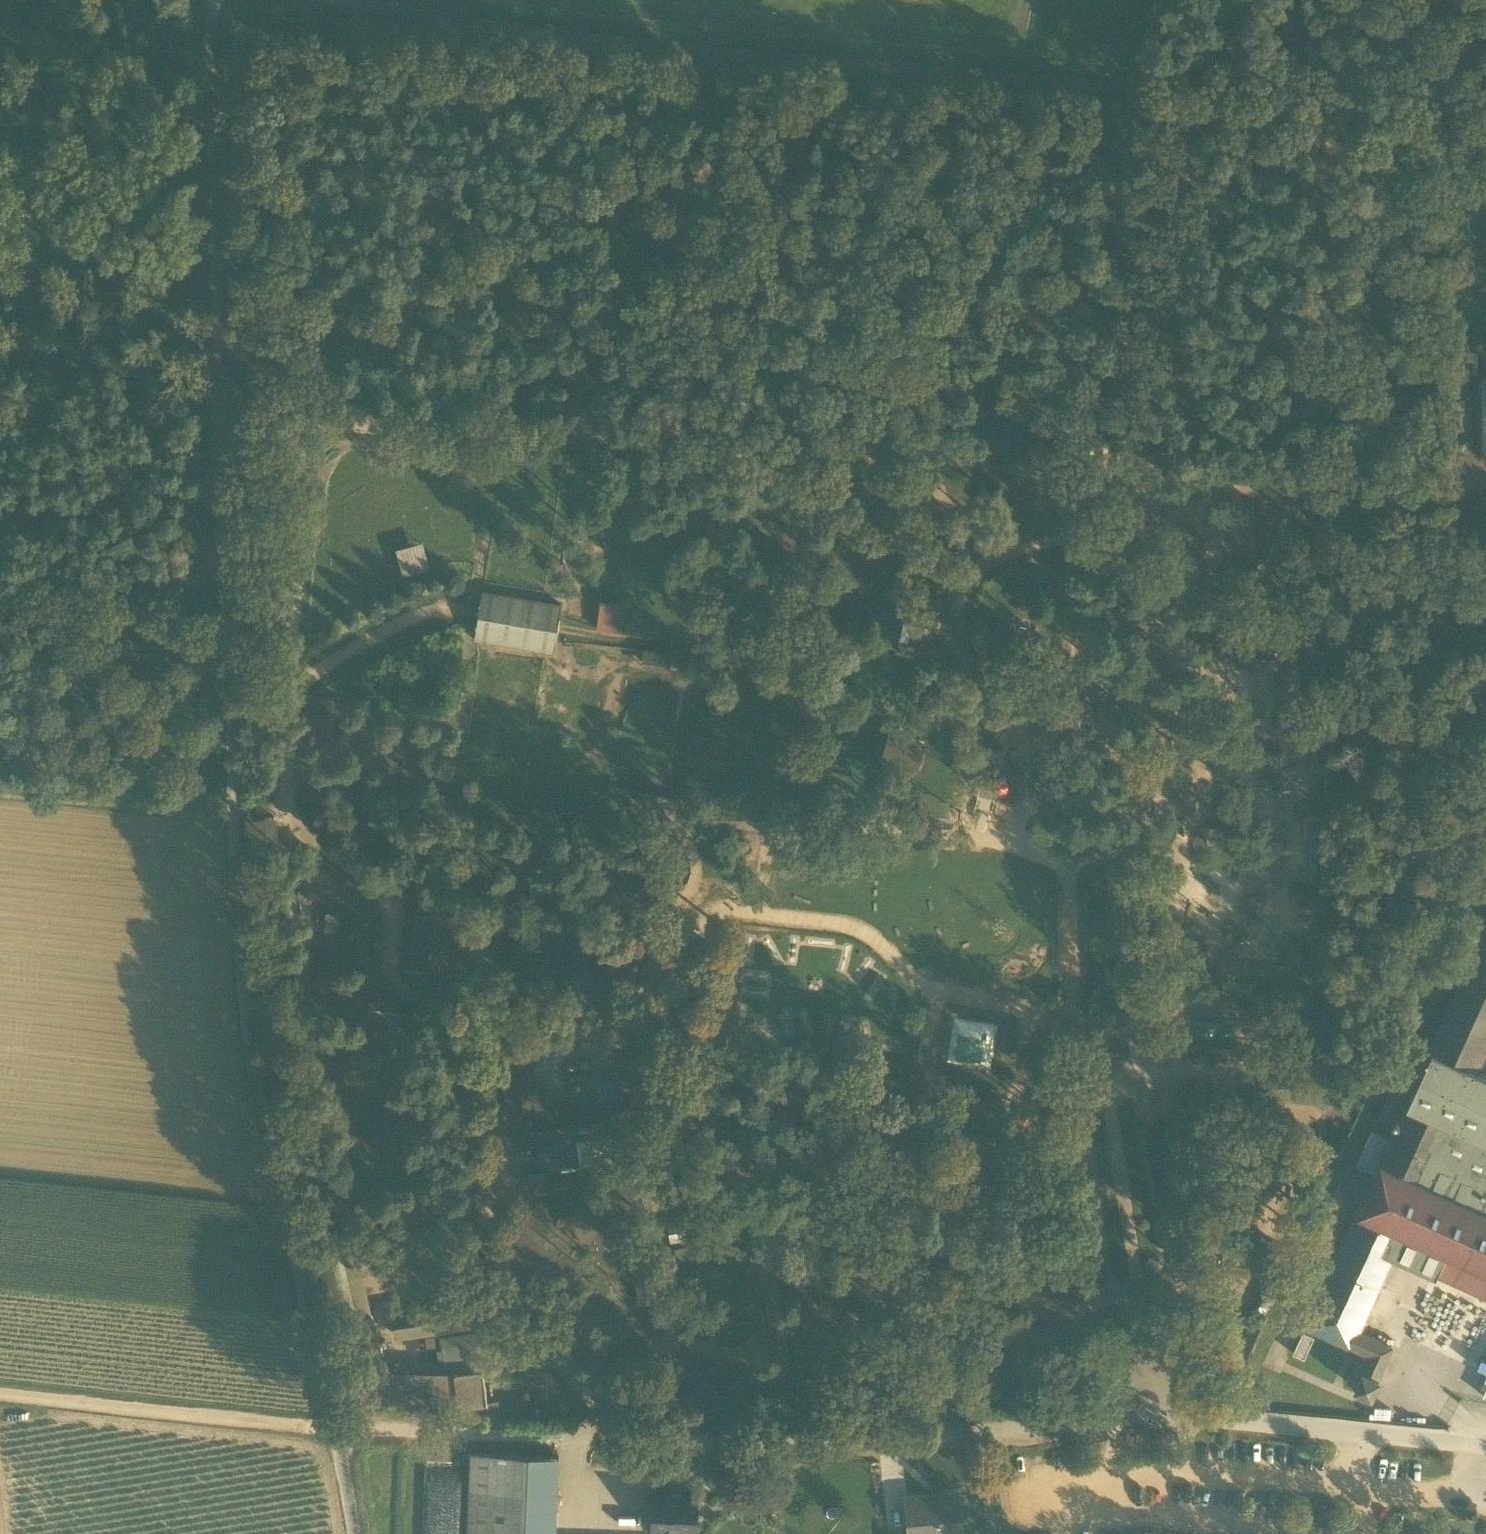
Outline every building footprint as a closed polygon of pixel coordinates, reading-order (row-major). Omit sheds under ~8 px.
[(402,575),(428,567),(419,539),(393,547),(402,575)] [(482,593),(474,643),(554,656),(562,606),(482,593)] [(593,629),(619,631),(621,602),(596,600),(593,629)] [(883,759),(894,762),(902,736),(891,732),(883,759)] [(729,788),(734,800),(751,792),(746,781),(729,788)] [(727,803),(734,800),(729,788),(722,791),(727,803)] [(249,820),(251,849),(268,846),(264,818),(249,820)] [(645,838),(659,840),(660,832),(646,830),(645,838)] [(326,929),(336,930),(337,913),(327,913),(326,929)] [(1448,1011),(1485,1028),(1485,928),(1448,1011)] [(706,971),(716,972),(718,950),(709,949),(706,971)] [(1135,1005),(1135,1013),(1144,1013),(1144,1004),(1135,1005)] [(1485,1046),(1485,1028),(1448,1011),(1432,1048),(1396,1127),(1391,1139),(1375,1173),(1306,1324),(1349,1344),(1355,1329),(1357,1330),(1391,1256),(1485,1299),(1485,1075),(1475,1070),(1485,1046)] [(907,1049),(917,1050),(918,1039),(909,1037),(907,1049)] [(1378,1118),(1396,1127),(1432,1048),(1414,1040),(1378,1118)] [(419,1083),(421,1095),(435,1093),(433,1081),(419,1083)] [(621,1100),(590,1104),(592,1113),(585,1118),(586,1136),(578,1137),(581,1163),(617,1159),(613,1133),(625,1132),(621,1100)] [(1357,1164),(1375,1173),(1391,1139),(1372,1131),(1357,1164)] [(431,1203),(432,1216),(445,1214),(444,1202),(431,1203)] [(393,1240),(394,1251),(408,1250),(408,1239),(393,1240)] [(397,1337),(467,1327),(477,1326),(473,1298),(393,1311),(397,1337)] [(359,1400),(458,1402),(454,1375),(384,1373),(372,1316),(341,1322),(344,1336),(345,1335),(359,1400)] [(1354,1387),(1371,1395),(1379,1378),(1377,1377),(1391,1345),(1357,1330),(1355,1329),(1349,1344),(1362,1350),(1347,1382),(1355,1386),(1354,1387)] [(449,1336),(454,1375),(458,1402),(487,1403),(477,1332),(449,1336)] [(1313,1337),(1303,1332),(1293,1353),(1304,1358),(1313,1337)] [(471,1453),(469,1489),(521,1491),(522,1455),(471,1453)] [(559,1457),(522,1455),(521,1491),(529,1491),(557,1492),(559,1457)] [(463,1462),(404,1460),(401,1533),(460,1533),(463,1462)] [(529,1491),(521,1491),(469,1489),(468,1533),(527,1533),(529,1491)] [(529,1491),(527,1533),(556,1533),(557,1492),(529,1491)] [(957,1493),(906,1498),(910,1533),(961,1533),(957,1493)] [(651,1530),(675,1532),(694,1532),(697,1533),(698,1499),(671,1498),(672,1496),(652,1495),(651,1530)]
